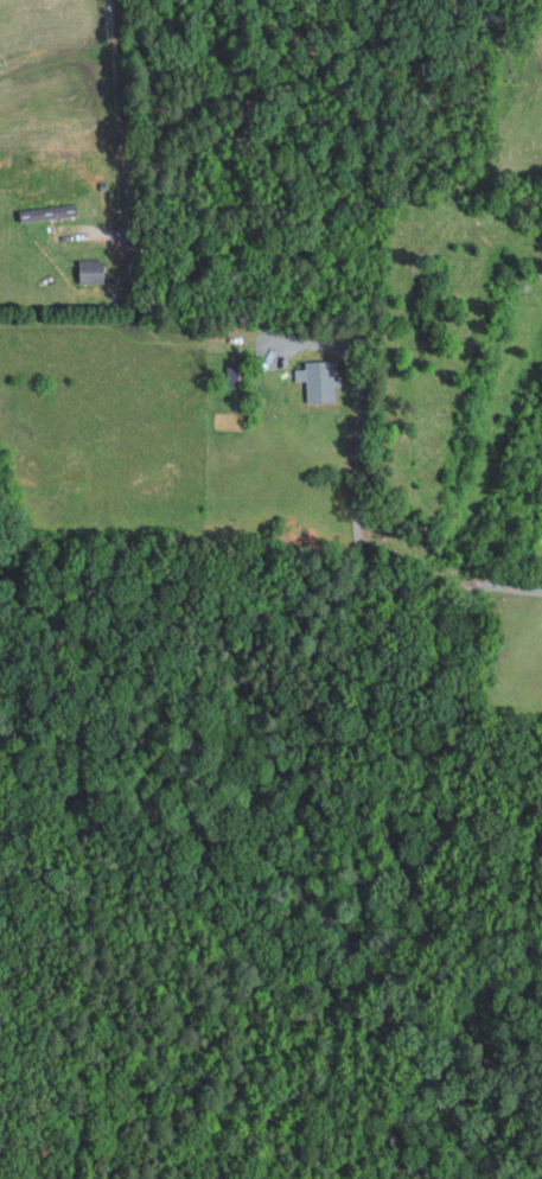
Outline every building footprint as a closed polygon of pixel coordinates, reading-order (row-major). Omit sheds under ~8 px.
[(80,215),(79,203),(23,210),(24,221),(80,215)] [(80,259),(81,284),(106,283),(105,259),(80,259)] [(336,401),(335,360),(307,361),(308,402),(336,401)]
